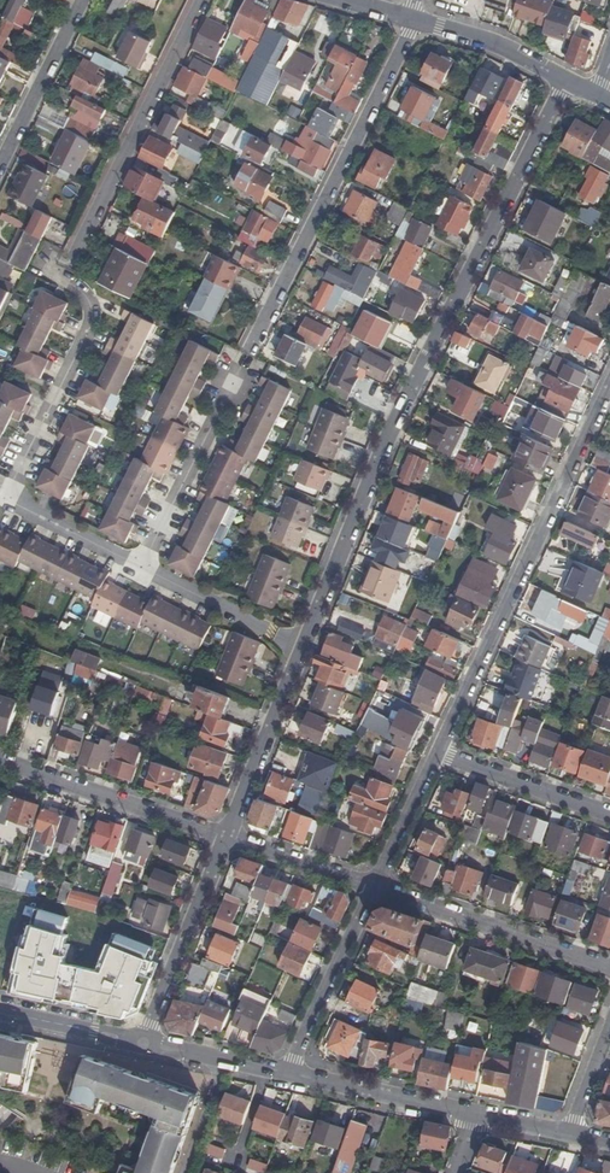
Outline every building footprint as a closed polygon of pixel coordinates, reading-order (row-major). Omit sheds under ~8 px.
[(13,23),(20,9),(22,6),(23,6),(26,0),(12,0),(3,18),(5,19),(13,23)] [(117,17),(127,0),(113,0),(106,12),(117,17)] [(266,13),(265,12),(268,6),(255,0),(246,0),(236,20),(231,31),(239,34),(242,28),(256,35),(261,25),(265,18),(267,13),(266,13)] [(299,43),(289,38),(297,25),(299,25),(309,5),(292,0),(281,0),(280,2),(271,21),(267,29),(259,44),(254,55),(264,60),(285,71),(295,51),(299,43)] [(280,2),(276,0),(273,0),(266,13),(267,13),(265,18),(271,21),(280,2)] [(486,5),(505,12),(507,6),(509,0),(487,0),(486,5)] [(507,6),(515,8),(518,0),(509,0),(507,6)] [(514,14),(545,26),(552,6),(553,1),(551,0),(518,0),(515,8),(514,14)] [(545,26),(544,29),(565,37),(567,33),(574,35),(579,19),(580,16),(552,6),(545,26)] [(13,23),(27,30),(34,16),(20,9),(13,23)] [(579,19),(593,24),(596,15),(583,10),(580,16),(579,19)] [(48,41),(27,30),(13,23),(5,19),(0,29),(0,57),(11,62),(32,73),(36,65),(2,48),(11,30),(24,36),(23,38),(44,49),(48,41)] [(218,57),(222,49),(218,47),(227,29),(207,19),(198,37),(209,42),(204,50),(218,57)] [(239,34),(251,40),(259,44),(267,29),(261,25),(256,35),(242,28),(239,34)] [(129,63),(142,38),(129,32),(116,57),(129,63)] [(574,35),(565,60),(586,67),(590,54),(587,53),(589,50),(592,41),(574,35)] [(209,42),(198,37),(194,45),(204,50),(209,42)] [(151,42),(142,38),(129,63),(140,69),(147,56),(145,55),(151,42)] [(244,53),(253,57),(254,55),(259,44),(251,40),(244,53)] [(589,50),(596,52),(599,45),(592,41),(589,50)] [(340,92),(343,86),(341,86),(357,57),(335,46),(329,59),(338,64),(328,85),(340,92)] [(315,62),(295,51),(285,71),(280,80),(300,91),(315,62)] [(423,74),(443,83),(453,64),(433,54),(423,74)] [(238,87),(236,90),(239,92),(267,106),(280,80),(285,71),(264,60),(254,55),(253,57),(238,87)] [(349,111),(355,114),(363,98),(351,91),(355,83),(357,83),(368,61),(358,56),(343,86),(340,92),(337,97),(334,103),(349,111)] [(11,62),(0,57),(0,84),(11,62)] [(73,85),(69,92),(79,96),(89,102),(93,95),(95,96),(98,89),(88,85),(89,83),(98,88),(103,79),(95,75),(99,66),(85,59),(72,85),(73,85)] [(194,59),(189,69),(206,77),(207,78),(212,68),(194,59)] [(121,75),(125,67),(110,60),(107,68),(121,75)] [(189,69),(185,67),(176,86),(196,97),(206,77),(189,69)] [(207,78),(223,86),(225,80),(227,76),(212,68),(207,78)] [(493,99),(503,79),(483,69),(473,89),(493,99)] [(119,83),(122,77),(111,72),(108,78),(119,83)] [(420,81),(439,90),(443,83),(423,74),(420,81)] [(511,78),(500,103),(511,108),(523,84),(511,78)] [(223,86),(235,92),(236,90),(238,87),(225,80),(223,86)] [(332,102),(334,103),(337,97),(315,86),(312,92),(332,102)] [(96,105),(106,110),(111,99),(102,94),(96,105)] [(432,135),(444,141),(447,134),(424,121),(435,99),(425,94),(420,104),(408,98),(398,117),(432,135)] [(89,102),(79,96),(75,105),(85,110),(84,111),(101,119),(106,110),(96,105),(89,102)] [(196,97),(192,105),(221,120),(226,111),(196,97)] [(344,120),(349,111),(334,103),(332,102),(327,112),(319,107),(308,127),(317,132),(327,137),(338,117),(344,120)] [(511,108),(500,103),(497,108),(488,127),(499,133),(508,115),(511,108)] [(162,128),(154,123),(151,128),(183,144),(204,154),(209,143),(196,137),(177,127),(186,109),(174,104),(162,128)] [(292,104),(287,112),(296,119),(302,110),(292,104)] [(57,126),(40,118),(36,126),(53,134),(57,126)] [(63,128),(90,142),(95,131),(68,118),(63,128)] [(211,131),(215,133),(220,122),(212,119),(207,129),(211,131)] [(594,157),(596,152),(598,152),(602,144),(609,150),(609,122),(606,119),(594,136),(583,157),(583,159),(592,164),(609,173),(609,165),(594,157)] [(213,136),(210,141),(219,145),(230,125),(221,121),(220,122),(215,133),(213,136)] [(583,157),(594,136),(596,131),(577,121),(564,146),(583,157)] [(493,164),(504,169),(509,161),(490,151),(492,147),(496,138),(499,133),(488,127),(476,151),(487,157),(485,160),(493,164)] [(252,135),(242,130),(233,147),(243,153),(242,154),(261,164),(270,146),(251,137),(252,135)] [(318,169),(320,170),(335,141),(327,137),(317,132),(307,151),(269,133),(265,142),(292,156),(318,169)] [(60,168),(74,175),(79,164),(66,157),(75,137),(66,133),(53,161),(62,165),(60,168)] [(462,133),(455,146),(463,150),(470,137),(462,133)] [(150,162),(149,163),(159,169),(162,170),(173,149),(150,138),(140,158),(150,162)] [(204,154),(183,144),(178,153),(199,164),(204,154)] [(490,151),(509,161),(511,156),(492,147),(490,151)] [(385,180),(395,161),(376,151),(367,170),(364,168),(358,180),(375,189),(381,178),(385,180)] [(259,203),(274,173),(239,155),(230,171),(228,170),(223,179),(247,191),(244,195),(259,203)] [(314,177),(318,169),(292,156),(288,164),(314,177)] [(485,160),(477,156),(472,167),(465,164),(458,178),(459,179),(455,188),(480,201),(492,177),(488,175),(493,164),(485,160)] [(607,176),(609,173),(592,164),(591,167),(607,176)] [(31,207),(46,175),(26,165),(11,197),(31,207)] [(135,167),(125,188),(153,201),(163,183),(173,188),(178,178),(162,170),(159,169),(155,177),(135,167)] [(607,176),(591,167),(586,176),(589,177),(579,196),(593,203),(607,176)] [(373,211),(377,203),(354,191),(349,200),(348,202),(348,204),(343,213),(373,228),(380,215),(373,211)] [(451,197),(437,226),(456,235),(460,228),(461,229),(467,217),(472,207),(451,197)] [(154,229),(164,209),(145,199),(135,219),(154,229)] [(409,210),(408,212),(412,213),(414,215),(420,203),(414,200),(409,210)] [(278,223),(279,223),(287,210),(270,201),(265,210),(270,213),(268,217),(278,223)] [(557,210),(539,201),(525,230),(539,237),(540,236),(551,242),(566,214),(557,210)] [(387,220),(400,227),(408,212),(409,210),(395,203),(387,220)] [(594,229),(602,213),(590,208),(583,223),(594,229)] [(26,232),(41,239),(52,218),(37,210),(26,232)] [(245,232),(257,238),(267,242),(278,223),(268,217),(255,211),(245,232)] [(402,239),(408,242),(420,248),(430,228),(413,219),(410,225),(407,223),(412,213),(408,212),(400,227),(396,236),(402,239)] [(467,217),(461,229),(464,230),(469,218),(467,217)] [(22,241),(26,232),(21,229),(17,238),(22,241)] [(238,239),(253,247),(257,238),(245,232),(242,230),(239,236),(238,239)] [(33,251),(35,252),(41,239),(26,232),(22,241),(16,254),(10,264),(25,272),(29,264),(27,263),(33,251)] [(368,263),(369,261),(374,251),(377,253),(375,257),(379,259),(381,255),(380,254),(383,246),(362,236),(353,253),(353,252),(352,254),(368,263)] [(391,245),(390,247),(396,249),(402,239),(396,236),(391,245)] [(127,239),(121,250),(146,263),(148,264),(154,253),(127,239)] [(390,277),(393,278),(438,301),(442,293),(419,282),(419,281),(408,276),(422,249),(420,248),(408,242),(390,277)] [(264,263),(267,256),(248,247),(245,254),(236,250),(233,257),(241,262),(239,264),(259,273),(262,267),(265,269),(267,265),(264,263)] [(9,263),(13,254),(0,248),(0,259),(9,263)] [(102,284),(129,297),(146,263),(121,250),(119,250),(102,284)] [(362,265),(377,272),(378,271),(380,267),(369,261),(368,263),(352,254),(353,252),(347,250),(344,256),(362,265)] [(542,282),(553,262),(531,250),(526,261),(527,261),(522,272),(542,282)] [(227,289),(228,289),(239,267),(215,256),(205,277),(206,278),(227,289)] [(10,264),(9,263),(0,259),(0,276),(3,278),(10,264)] [(363,299),(372,283),(377,272),(362,265),(354,280),(331,268),(325,280),(334,284),(363,299)] [(228,289),(231,291),(242,269),(239,267),(228,289)] [(500,270),(487,296),(511,308),(523,282),(500,270)] [(602,283),(575,270),(571,278),(570,281),(566,289),(561,300),(558,306),(570,311),(571,308),(587,316),(602,283)] [(377,272),(372,283),(387,291),(393,278),(390,277),(378,271),(377,272)] [(0,277),(0,311),(1,311),(14,284),(0,277)] [(560,277),(557,284),(566,289),(570,281),(561,277),(560,277)] [(227,289),(206,278),(190,310),(212,321),(227,289)] [(359,307),(363,299),(334,284),(333,286),(324,282),(311,307),(321,312),(324,308),(332,312),(333,311),(340,315),(343,310),(348,313),(353,304),(359,307)] [(609,298),(609,287),(602,283),(587,316),(599,322),(609,298)] [(557,284),(551,295),(561,300),(566,289),(557,284)] [(15,366),(26,371),(32,374),(32,375),(40,378),(45,368),(49,370),(53,362),(47,359),(51,352),(43,348),(52,328),(60,332),(64,323),(63,323),(68,313),(65,311),(69,303),(61,299),(54,295),(43,290),(33,308),(36,309),(18,345),(23,348),(15,366)] [(402,290),(390,314),(401,320),(402,317),(414,322),(424,301),(402,290)] [(566,320),(570,311),(558,306),(554,315),(555,315),(566,320)] [(86,401),(93,405),(104,410),(113,392),(118,395),(154,323),(126,309),(122,317),(130,321),(120,341),(112,337),(104,352),(112,356),(102,377),(94,372),(90,380),(84,377),(80,385),(84,387),(79,397),(86,401)] [(366,309),(353,336),(370,345),(376,348),(377,348),(391,321),(366,309)] [(536,321),(521,313),(516,325),(512,323),(512,321),(496,312),(491,321),(500,326),(539,346),(548,327),(536,321)] [(491,321),(478,315),(469,332),(481,338),(481,337),(483,338),(485,335),(483,334),(485,330),(495,335),(500,326),(491,321)] [(540,315),(536,321),(548,327),(551,321),(540,315)] [(574,333),(578,326),(566,320),(555,315),(552,322),(569,330),(574,333)] [(306,345),(319,351),(321,348),(318,346),(327,328),(306,317),(295,339),(306,345)] [(288,334),(291,327),(279,321),(275,328),(288,334)] [(334,340),(341,344),(346,333),(348,329),(341,325),(334,340)] [(410,345),(414,330),(395,325),(391,340),(410,345)] [(598,337),(599,336),(578,326),(574,333),(568,345),(568,346),(589,356),(594,346),(599,349),(603,340),(598,337)] [(267,342),(279,348),(284,336),(273,330),(267,342)] [(562,343),(568,345),(574,333),(569,330),(562,343)] [(471,339),(457,332),(452,341),(467,348),(471,339)] [(295,339),(287,335),(276,357),(295,366),(306,345),(295,339)] [(111,535),(118,539),(126,543),(131,533),(135,535),(139,527),(130,522),(135,512),(143,517),(151,501),(142,497),(152,477),(161,481),(164,474),(166,475),(171,466),(170,465),(184,437),(185,437),(189,429),(184,426),(188,419),(179,415),(190,394),(198,398),(206,383),(197,379),(207,359),(216,363),(220,355),(191,340),(156,412),(164,416),(141,461),(136,458),(100,530),(111,535)] [(326,355),(333,359),(341,344),(334,340),(326,355)] [(528,361),(535,347),(530,344),(522,358),(528,361)] [(362,361),(360,367),(368,371),(367,373),(383,381),(395,357),(380,350),(377,348),(376,348),(370,345),(362,361)] [(539,347),(531,363),(538,367),(546,351),(539,347)] [(326,391),(347,401),(358,379),(354,377),(360,367),(362,361),(344,352),(326,391)] [(494,393),(509,364),(491,355),(476,384),(494,393)] [(554,375),(580,388),(588,371),(562,358),(554,375)] [(537,381),(545,385),(553,389),(547,402),(568,412),(579,390),(541,372),(537,381)] [(176,568),(183,571),(194,577),(230,505),(224,502),(246,458),(255,462),(274,425),(291,391),(262,376),(258,384),(267,389),(257,408),(248,404),(241,420),(249,424),(239,444),(230,440),(227,447),(221,445),(217,453),(218,454),(204,483),(202,482),(198,490),(201,492),(197,500),(205,504),(195,523),(187,519),(179,534),(188,539),(183,548),(174,544),(170,552),(174,555),(169,564),(176,568)] [(485,396),(453,380),(447,391),(461,398),(455,411),(473,420),(485,396)] [(24,391),(17,387),(6,382),(0,395),(0,455),(3,456),(11,441),(3,437),(12,417),(21,421),(25,413),(27,414),(31,406),(27,404),(32,395),(24,391)] [(535,407),(564,421),(568,412),(547,402),(553,389),(545,385),(535,407)] [(535,407),(515,397),(510,408),(508,412),(528,421),(525,428),(555,441),(565,421),(564,421),(535,407)] [(504,419),(508,412),(510,408),(496,401),(490,412),(504,419)] [(307,449),(332,459),(337,447),(339,448),(346,431),(344,430),(348,419),(323,409),(307,449)] [(43,477),(37,487),(45,491),(52,494),(63,500),(89,446),(87,444),(96,426),(85,421),(78,417),(71,414),(66,423),(61,421),(57,429),(60,431),(57,439),(65,443),(55,463),(47,459),(43,466),(42,466),(38,474),(43,477)] [(450,455),(465,427),(438,414),(433,424),(437,426),(428,444),(450,455)] [(502,424),(494,441),(490,450),(491,450),(499,454),(516,462),(529,438),(502,424)] [(516,462),(540,474),(552,449),(529,438),(516,462)] [(499,454),(491,450),(483,467),(491,471),(499,454)] [(596,457),(609,464),(609,454),(600,450),(596,457)] [(458,453),(454,464),(464,467),(467,456),(458,453)] [(419,483),(428,462),(410,455),(399,481),(408,485),(410,480),(419,483)] [(592,466),(601,471),(608,474),(609,469),(609,464),(596,457),(592,466)] [(470,458),(465,469),(478,475),(484,463),(470,458)] [(326,480),(330,471),(303,460),(294,480),(320,491),(324,479),(326,480)] [(491,471),(483,467),(480,472),(490,476),(491,471)] [(498,499),(521,510),(535,480),(512,469),(498,499)] [(590,493),(609,502),(609,475),(608,474),(601,471),(590,493)] [(236,484),(231,495),(239,499),(244,488),(236,484)] [(396,490),(393,497),(398,500),(401,492),(396,490)] [(418,502),(418,499),(401,492),(398,500),(393,497),(389,507),(412,517),(418,502)] [(590,493),(580,515),(607,527),(609,521),(609,502),(590,493)] [(272,538),(297,548),(301,537),(303,537),(310,520),(308,519),(313,507),(288,497),(272,538)] [(460,513),(424,498),(421,504),(419,509),(449,522),(450,521),(455,523),(460,513)] [(414,527),(388,516),(383,528),(380,527),(376,536),(406,548),(414,527)] [(486,530),(495,534),(509,541),(516,527),(493,516),(486,530)] [(451,531),(455,523),(450,521),(449,522),(446,529),(451,531)] [(448,539),(451,531),(446,529),(429,522),(425,531),(441,537),(447,540),(448,539)] [(599,537),(567,522),(562,533),(594,548),(599,537)] [(211,626),(199,620),(200,619),(184,611),(183,612),(161,602),(162,600),(154,595),(150,603),(142,599),(141,600),(114,586),(114,585),(106,581),(110,574),(101,569),(100,571),(78,560),(79,558),(63,550),(62,552),(40,541),(41,539),(33,534),(28,543),(14,536),(15,534),(0,527),(0,559),(16,567),(19,561),(97,600),(93,606),(138,629),(141,622),(199,651),(211,626)] [(417,528),(414,527),(406,548),(409,550),(417,528)] [(509,541),(495,534),(485,555),(506,564),(516,544),(509,541)] [(406,548),(376,536),(371,547),(407,561),(411,551),(409,550),(406,548)] [(442,551),(447,540),(441,537),(436,548),(442,551)] [(451,551),(455,542),(449,539),(445,548),(451,551)] [(437,561),(442,551),(436,548),(433,547),(428,557),(437,561)] [(265,555),(247,598),(273,609),(279,594),(283,586),(284,587),(287,578),(286,577),(291,566),(265,555)] [(402,572),(373,560),(366,581),(370,582),(365,593),(390,603),(402,572)] [(490,585),(496,571),(473,560),(467,573),(473,576),(463,597),(485,608),(495,587),(490,585)] [(604,573),(576,561),(571,572),(574,573),(566,592),(592,603),(604,573)] [(428,582),(431,575),(415,568),(411,576),(428,582)] [(370,582),(366,581),(361,592),(365,593),(370,582)] [(557,597),(544,591),(533,615),(545,621),(552,608),(583,622),(588,612),(556,598),(557,597)] [(458,599),(459,598),(452,594),(448,603),(455,606),(458,599)] [(478,609),(458,599),(455,606),(447,623),(456,627),(458,623),(469,628),(478,609)] [(32,617),(35,608),(22,605),(20,614),(32,617)] [(415,608),(411,618),(428,626),(433,616),(415,608)] [(406,627),(407,626),(385,616),(372,645),(394,654),(398,645),(402,636),(406,627)] [(604,633),(609,620),(604,618),(598,630),(604,633)] [(343,623),(340,632),(353,637),(357,629),(343,623)] [(417,633),(406,627),(402,636),(413,641),(422,645),(424,642),(415,638),(417,633)] [(426,647),(450,658),(454,650),(459,641),(434,629),(426,647)] [(253,657),(259,642),(234,633),(217,676),(241,686),(246,674),(248,675),(252,667),(251,666),(254,658),(253,657)] [(335,660),(335,662),(350,668),(358,671),(364,658),(352,653),(354,647),(346,643),(347,640),(344,638),(345,638),(332,633),(323,655),(335,660)] [(522,647),(517,659),(520,660),(541,669),(550,647),(527,637),(524,635),(519,646),(522,647)] [(413,641),(402,636),(398,645),(409,651),(413,641)] [(574,644),(556,636),(554,640),(572,649),(574,644)] [(578,636),(574,644),(595,653),(598,647),(599,645),(578,636)] [(603,636),(599,645),(598,647),(604,649),(609,652),(609,648),(609,639),(603,636)] [(519,646),(514,657),(517,659),(522,647),(519,646)] [(555,649),(550,647),(541,669),(545,671),(555,649)] [(597,663),(604,649),(598,647),(595,653),(592,661),(597,663)] [(75,653),(72,662),(77,664),(78,664),(87,667),(96,671),(100,660),(83,653),(82,656),(75,653)] [(335,662),(319,656),(316,662),(321,664),(316,680),(322,683),(341,690),(350,668),(335,662)] [(423,667),(426,669),(427,667),(453,680),(458,671),(454,669),(446,665),(431,658),(428,664),(425,664),(423,667)] [(446,665),(454,669),(457,662),(449,659),(446,665)] [(509,677),(503,690),(510,693),(523,698),(531,701),(545,671),(541,669),(520,660),(512,678),(509,677)] [(598,664),(597,663),(592,661),(581,687),(586,689),(598,664)] [(87,667),(78,664),(77,669),(85,673),(87,667)] [(382,679),(387,669),(377,665),(372,675),(382,679)] [(126,670),(122,681),(135,686),(136,686),(140,675),(126,670)] [(60,693),(66,678),(46,671),(33,708),(54,715),(61,693),(60,693)] [(427,690),(434,674),(429,672),(422,688),(427,690)] [(412,705),(431,714),(446,680),(434,674),(427,690),(422,688),(420,687),(412,705)] [(341,690),(322,683),(313,705),(337,714),(346,692),(341,690)] [(226,710),(230,698),(201,687),(192,708),(209,715),(223,720),(227,711),(226,710)] [(154,693),(145,690),(141,700),(150,703),(154,693)] [(488,708),(485,718),(503,724),(511,726),(513,727),(515,720),(523,698),(510,693),(503,713),(488,708)] [(593,724),(597,725),(609,730),(609,699),(604,697),(593,724)] [(8,736),(18,704),(0,698),(0,733),(8,736)] [(400,734),(396,743),(408,749),(422,720),(403,711),(394,731),(400,734)] [(330,721),(309,712),(301,735),(321,744),(330,721)] [(165,717),(158,715),(153,728),(160,731),(165,717)] [(223,720),(209,715),(201,738),(225,747),(229,736),(232,737),(233,733),(240,736),(244,728),(223,720)] [(513,727),(505,749),(517,753),(518,751),(521,752),(523,745),(520,743),(522,739),(536,744),(537,742),(541,730),(544,723),(530,718),(527,724),(515,720),(513,727)] [(511,726),(503,724),(502,727),(479,719),(472,741),(495,749),(497,746),(504,748),(511,726)] [(342,734),(353,739),(357,732),(346,727),(342,734)] [(51,747),(47,761),(51,762),(55,764),(60,750),(78,756),(85,736),(62,728),(56,748),(51,747)] [(536,744),(530,761),(550,768),(556,749),(560,737),(541,730),(537,742),(536,744)] [(110,761),(116,744),(103,739),(100,746),(87,742),(80,762),(98,769),(102,758),(106,760),(110,761)] [(131,780),(141,748),(119,741),(108,772),(131,780)] [(576,773),(584,752),(561,743),(553,765),(576,773)] [(218,779),(227,753),(198,744),(190,767),(206,772),(206,775),(218,779)] [(397,774),(407,753),(396,748),(395,749),(389,746),(384,757),(380,755),(376,764),(397,774)] [(579,775),(607,785),(609,777),(609,759),(587,751),(579,775)] [(337,763),(309,752),(305,762),(313,765),(310,774),(302,771),(298,781),(328,792),(337,763)] [(174,770),(154,763),(146,786),(170,794),(174,782),(170,781),(174,770)] [(170,781),(174,782),(179,784),(183,773),(174,770),(170,781)] [(286,802),(294,781),(275,774),(268,795),(286,802)] [(195,777),(184,807),(190,809),(201,779),(195,777)] [(351,801),(358,803),(362,805),(363,802),(387,811),(391,800),(387,799),(392,786),(373,779),(368,791),(356,787),(351,801)] [(219,813),(229,789),(207,781),(195,811),(211,817),(219,813)] [(489,788),(477,784),(470,805),(482,810),(489,788)] [(461,816),(469,794),(459,791),(457,796),(448,794),(442,810),(461,816)] [(5,794),(0,812),(0,825),(5,827),(8,819),(31,827),(38,805),(5,794)] [(288,810),(259,799),(250,822),(272,830),(275,820),(283,823),(288,810)] [(491,813),(489,813),(486,819),(483,829),(502,835),(501,839),(504,840),(515,809),(495,801),(491,813)] [(367,808),(367,807),(362,805),(358,803),(350,824),(360,827),(359,829),(372,833),(375,825),(381,827),(386,815),(367,808)] [(64,816),(65,812),(55,809),(54,812),(44,809),(40,822),(30,851),(50,857),(53,847),(64,816)] [(288,810),(283,823),(289,825),(294,812),(288,810)] [(562,815),(553,811),(549,824),(554,826),(546,847),(570,856),(578,833),(558,827),(562,815)] [(294,812),(289,825),(285,836),(305,843),(309,832),(314,819),(294,812)] [(549,824),(516,812),(509,832),(541,844),(549,824)] [(79,821),(64,816),(53,847),(58,849),(60,841),(71,845),(79,821)] [(477,816),(473,829),(482,832),(483,829),(486,819),(477,816)] [(309,832),(315,834),(319,821),(314,819),(309,832)] [(30,851),(40,822),(36,821),(27,849),(30,851)] [(315,834),(309,849),(317,852),(318,847),(327,823),(319,821),(315,834)] [(112,859),(123,826),(112,823),(111,826),(99,822),(90,851),(112,859)] [(327,823),(318,847),(325,850),(334,826),(327,823)] [(346,857),(355,833),(334,826),(325,850),(346,857)] [(144,865),(154,837),(133,830),(124,858),(144,865)] [(417,853),(432,860),(435,862),(446,839),(428,831),(417,853)] [(609,862),(609,842),(587,834),(580,852),(609,862)] [(474,853),(477,846),(458,839),(456,847),(474,853)] [(184,865),(190,849),(169,840),(162,857),(184,865)] [(447,872),(448,869),(448,867),(435,862),(432,860),(431,863),(410,853),(401,873),(411,877),(412,875),(424,880),(431,865),(447,872)] [(261,874),(264,866),(243,859),(237,875),(257,883),(261,874)] [(591,866),(574,861),(570,870),(577,872),(587,875),(591,866)] [(123,865),(112,862),(107,878),(116,882),(117,882),(123,865)] [(440,893),(448,896),(451,888),(472,894),(479,872),(459,865),(457,872),(448,869),(447,872),(440,893)] [(172,895),(179,878),(158,869),(151,886),(172,895)] [(568,877),(567,879),(573,881),(577,872),(570,870),(568,877)] [(6,888),(13,890),(17,878),(0,873),(0,887),(6,888)] [(36,896),(38,891),(42,881),(18,874),(17,878),(13,890),(36,896)] [(266,901),(275,880),(261,874),(257,883),(253,892),(252,896),(266,901)] [(492,875),(485,895),(511,905),(518,885),(492,875)] [(107,878),(102,893),(111,896),(116,882),(107,878)] [(562,895),(568,897),(573,882),(573,881),(567,879),(562,895)] [(609,879),(600,906),(609,909),(609,879)] [(283,901),(290,885),(275,880),(266,901),(281,906),(283,901)] [(252,896),(253,892),(237,885),(233,896),(242,901),(249,903),(252,896)] [(296,886),(290,885),(283,901),(299,907),(302,900),(311,903),(315,893),(296,886)] [(67,904),(98,913),(104,896),(72,886),(67,904)] [(347,894),(324,886),(319,897),(322,899),(323,896),(331,899),(327,906),(332,908),(329,915),(324,913),(313,908),(309,917),(325,924),(337,930),(341,921),(350,903),(347,894)] [(46,900),(65,905),(68,899),(38,891),(36,896),(46,900)] [(548,918),(556,898),(534,891),(526,913),(536,917),(537,914),(548,918)] [(233,896),(227,894),(214,926),(235,935),(239,926),(233,923),(242,901),(233,896)] [(163,929),(171,907),(151,900),(149,906),(140,903),(137,914),(145,917),(143,923),(163,929)] [(578,931),(586,909),(563,902),(555,923),(578,931)] [(70,917),(24,905),(8,985),(137,1020),(162,953),(108,932),(96,970),(62,960),(70,917)] [(332,908),(327,906),(324,913),(329,915),(332,908)] [(427,935),(432,923),(387,908),(379,912),(372,927),(415,945),(410,955),(419,959),(427,935)] [(599,915),(591,939),(609,946),(609,919),(599,915)] [(312,951),(325,924),(309,917),(308,919),(307,922),(302,920),(291,941),(312,951)] [(263,946),(267,937),(255,932),(251,941),(263,946)] [(230,965),(239,943),(218,935),(209,957),(230,965)] [(448,968),(456,945),(427,935),(419,959),(448,968)] [(409,954),(400,950),(399,951),(377,941),(372,952),(373,952),(369,962),(367,962),(367,963),(389,974),(398,955),(401,957),(401,958),(406,960),(409,954)] [(300,976),(311,954),(291,944),(280,966),(300,976)] [(510,961),(473,949),(466,970),(478,974),(476,979),(484,982),(485,980),(500,985),(501,982),(503,982),(510,961)] [(223,965),(204,957),(200,965),(204,967),(207,968),(219,973),(223,965)] [(533,993),(540,972),(517,964),(510,985),(533,993)] [(219,991),(224,978),(212,972),(206,985),(219,991)] [(566,1004),(573,983),(543,973),(537,994),(566,1004)] [(369,1012),(379,991),(358,981),(348,1002),(369,1012)] [(411,982),(409,990),(406,999),(435,1006),(440,992),(411,982)] [(565,1006),(563,1013),(576,1017),(578,1011),(590,1015),(593,1005),(596,1005),(600,995),(597,994),(598,991),(576,984),(568,1007),(565,1006)] [(202,985),(194,1005),(205,1007),(208,1001),(213,989),(202,985)] [(246,987),(241,998),(245,1000),(236,1019),(248,1025),(247,1027),(257,1032),(263,1020),(272,999),(246,987)] [(440,992),(435,1006),(443,1009),(448,995),(440,992)] [(194,1005),(176,1000),(167,1022),(172,1030),(194,1035),(203,1013),(205,1007),(194,1005)] [(205,1007),(203,1013),(205,1013),(201,1023),(223,1031),(231,1011),(208,1001),(205,1007)] [(278,1018),(292,1025),(296,1017),(282,1010),(278,1018)] [(460,1032),(464,1014),(449,1010),(445,1028),(460,1032)] [(257,1032),(250,1047),(274,1052),(281,1049),(288,1033),(270,1024),(270,1023),(263,1020),(257,1032)] [(351,1053),(361,1031),(341,1022),(329,1047),(340,1052),(341,1049),(351,1053)] [(576,1054),(584,1031),(561,1022),(552,1045),(576,1054)] [(207,1090),(87,1048),(0,1028),(0,1034),(37,1042),(27,1091),(0,1085),(0,1172),(121,1172),(124,1165),(140,1170),(142,1162),(141,1162),(155,1123),(156,1124),(159,1116),(151,1113),(150,1114),(113,1101),(113,1100),(112,1099),(104,1095),(98,1112),(67,1101),(84,1056),(84,1054),(122,1068),(201,1096),(200,1098),(174,1172),(177,1172),(207,1090)] [(366,1039),(367,1034),(361,1031),(351,1053),(359,1056),(362,1058),(366,1039)] [(37,1042),(0,1034),(0,1085),(27,1091),(37,1042)] [(362,1058),(361,1063),(375,1066),(377,1054),(388,1056),(391,1044),(366,1039),(362,1058)] [(421,1057),(423,1049),(398,1043),(393,1066),(414,1070),(417,1057),(421,1057)] [(517,1064),(508,1103),(535,1109),(538,1095),(545,1061),(548,1050),(521,1043),(517,1064)] [(112,1099),(113,1100),(113,1101),(150,1114),(151,1113),(159,1116),(156,1124),(155,1123),(141,1162),(142,1162),(140,1170),(124,1165),(121,1172),(174,1172),(200,1098),(201,1096),(122,1068),(84,1054),(84,1056),(67,1101),(98,1112),(104,1095),(112,1099)] [(453,1077),(478,1082),(482,1060),(458,1055),(453,1077)] [(515,1063),(485,1057),(483,1069),(487,1070),(485,1082),(508,1087),(511,1075),(512,1075),(515,1063)] [(424,1058),(418,1083),(439,1088),(440,1085),(448,1087),(453,1064),(424,1058)] [(227,1092),(219,1115),(244,1124),(252,1101),(227,1092)] [(601,1093),(599,1097),(608,1099),(607,1102),(601,1101),(597,1122),(609,1125),(609,1098),(601,1093)] [(538,1095),(535,1109),(555,1113),(563,1108),(565,1101),(538,1095)] [(254,1126),(279,1135),(281,1130),(286,1116),(287,1113),(277,1110),(278,1107),(263,1101),(254,1126)] [(286,1116),(281,1130),(279,1135),(278,1137),(305,1147),(313,1122),(292,1115),(291,1118),(286,1116)] [(352,1119),(333,1172),(349,1172),(366,1125),(352,1119)] [(314,1139),(338,1147),(345,1128),(320,1120),(314,1139)] [(446,1150),(451,1127),(427,1122),(422,1144),(446,1150)] [(223,1159),(226,1149),(209,1143),(205,1153),(223,1159)] [(505,1172),(508,1164),(504,1163),(508,1152),(486,1144),(479,1164),(505,1172)] [(513,1155),(507,1172),(534,1172),(537,1165),(513,1155)] [(385,1159),(374,1156),(369,1169),(380,1172),(385,1159)] [(248,1169),(266,1172),(268,1163),(250,1159),(248,1169)] [(609,1171),(609,1161),(604,1160),(600,1172),(604,1172),(609,1172),(609,1171)]
